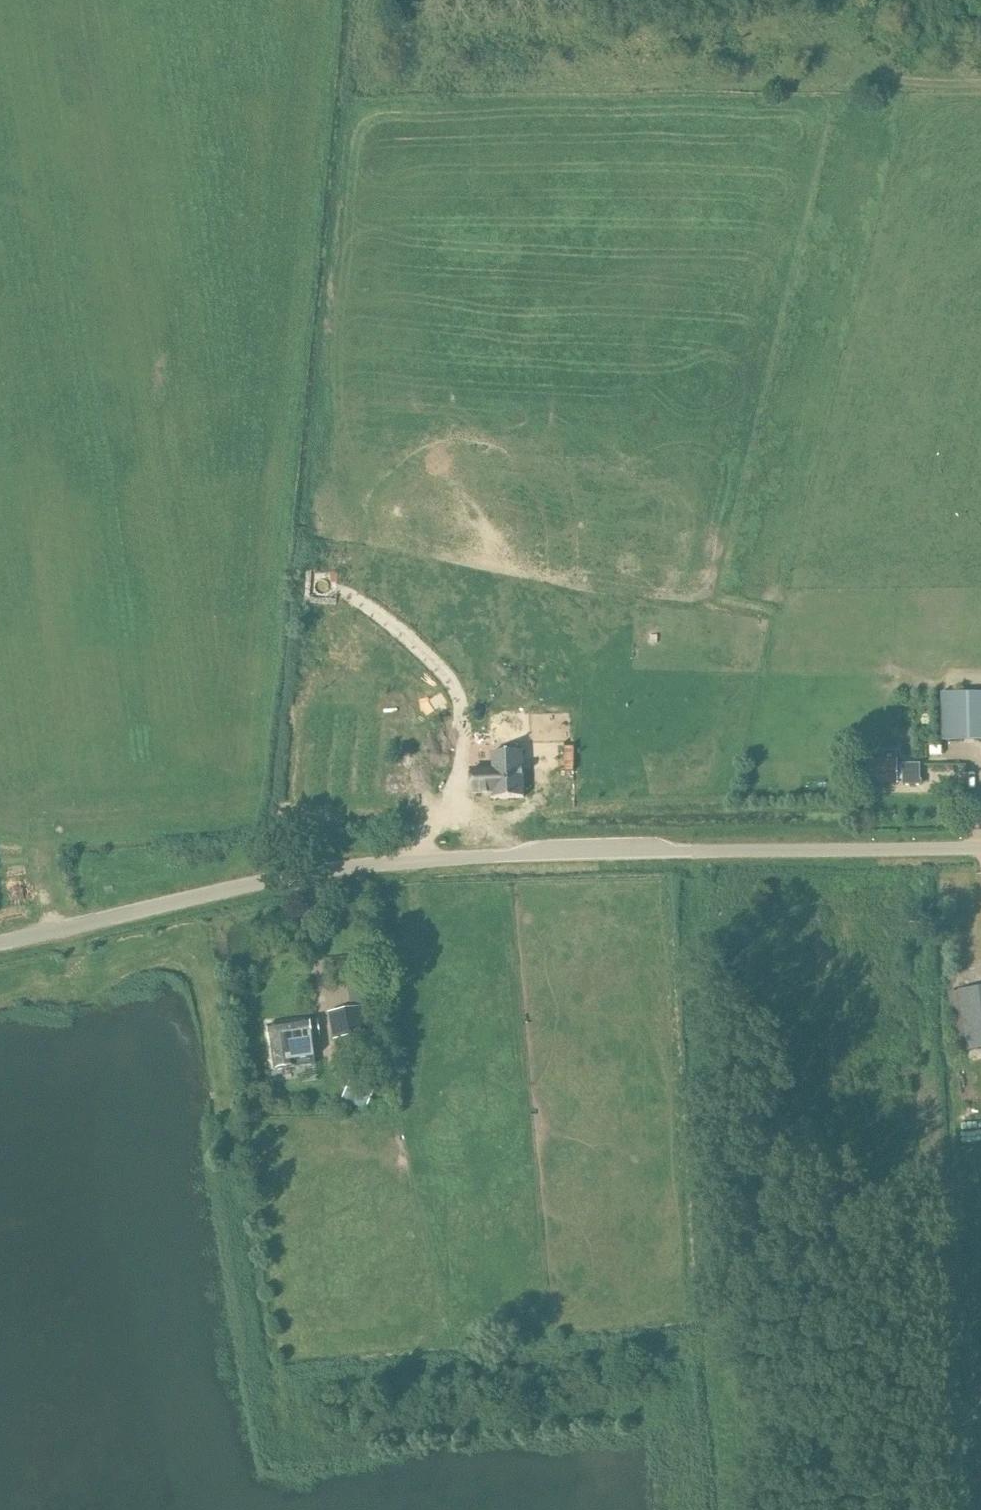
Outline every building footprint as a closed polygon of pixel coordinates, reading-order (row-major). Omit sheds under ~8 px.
[(304,604),(318,604),(319,571),(306,571),(304,604)] [(943,741),(980,741),(980,691),(942,691),(943,741)] [(468,742),(429,746),(430,770),(431,783),(449,783),(449,771),(461,770),(461,789),(472,789),(472,793),(525,790),(524,770),(524,767),(470,769),(469,754),(468,742)] [(903,764),(903,765),(897,765),(897,760),(868,760),(868,782),(897,782),(897,780),(903,779),(903,784),(947,784),(947,763),(903,764)] [(951,992),(954,1011),(962,1010),(968,1050),(980,1048),(980,987),(951,992)] [(335,1039),(340,1038),(344,1059),(371,1054),(363,1007),(330,1013),(335,1039)] [(311,1020),(269,1026),(272,1046),(274,1063),(275,1071),(299,1067),(298,1059),(314,1057),(311,1040),(313,1039),(313,1038),(313,1037),(321,1036),(319,1019),(311,1020)] [(365,1110),(376,1086),(354,1075),(342,1098),(365,1110)]
